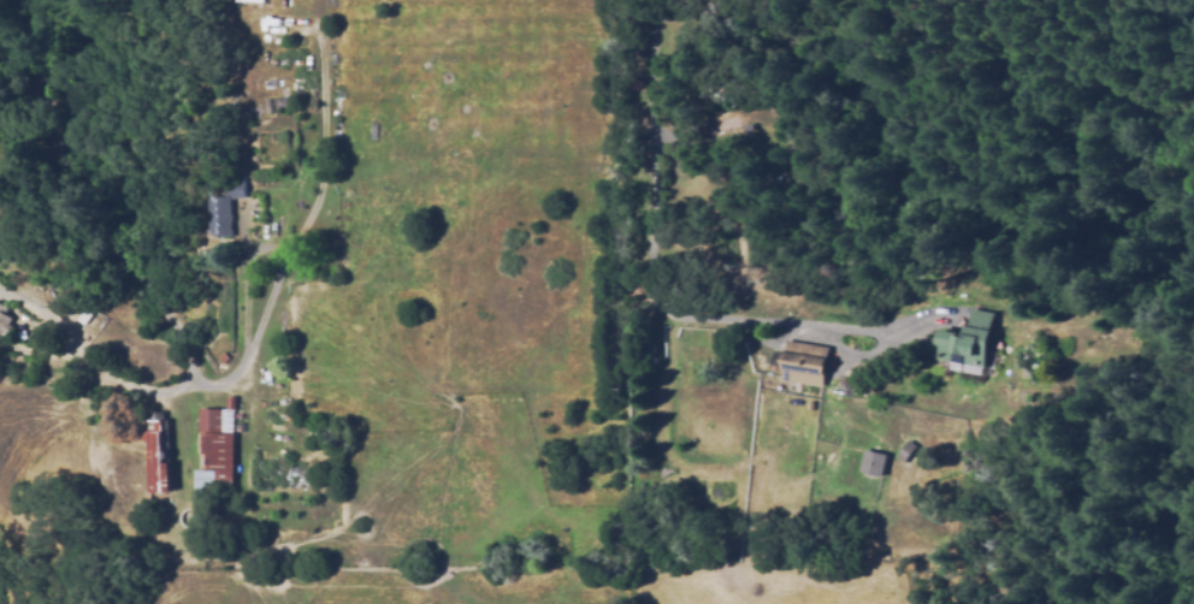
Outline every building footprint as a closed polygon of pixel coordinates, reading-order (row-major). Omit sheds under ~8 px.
[(230,236),(228,199),(243,198),(243,182),(224,183),(224,198),(207,198),(208,237),(230,236)] [(5,332),(0,338),(0,302),(10,309),(7,314),(13,319),(10,324),(13,326),(8,334),(5,332)] [(983,375),(944,368),(946,360),(939,359),(941,345),(939,344),(941,330),(967,333),(968,325),(970,326),(973,308),(994,312),(983,375)] [(824,387),(781,379),(784,366),(778,365),(780,354),(785,354),(788,339),(833,348),(824,387)] [(224,362),(218,357),(224,351),(230,356),(224,362)] [(234,498),(201,498),(201,452),(201,409),(229,409),(229,397),(237,397),(237,410),(235,410),(235,433),(235,480),(234,480),(234,498)] [(150,492),(150,438),(143,438),(143,420),(149,420),(149,411),(166,411),(166,420),(172,420),(172,492),(150,492)] [(715,434),(699,433),(699,422),(715,424),(715,434)] [(905,463),(898,457),(910,440),(918,445),(905,463)] [(883,476),(862,472),(865,450),(888,454),(883,476)] [(714,473),(698,472),(698,461),(714,462),(714,473)]
